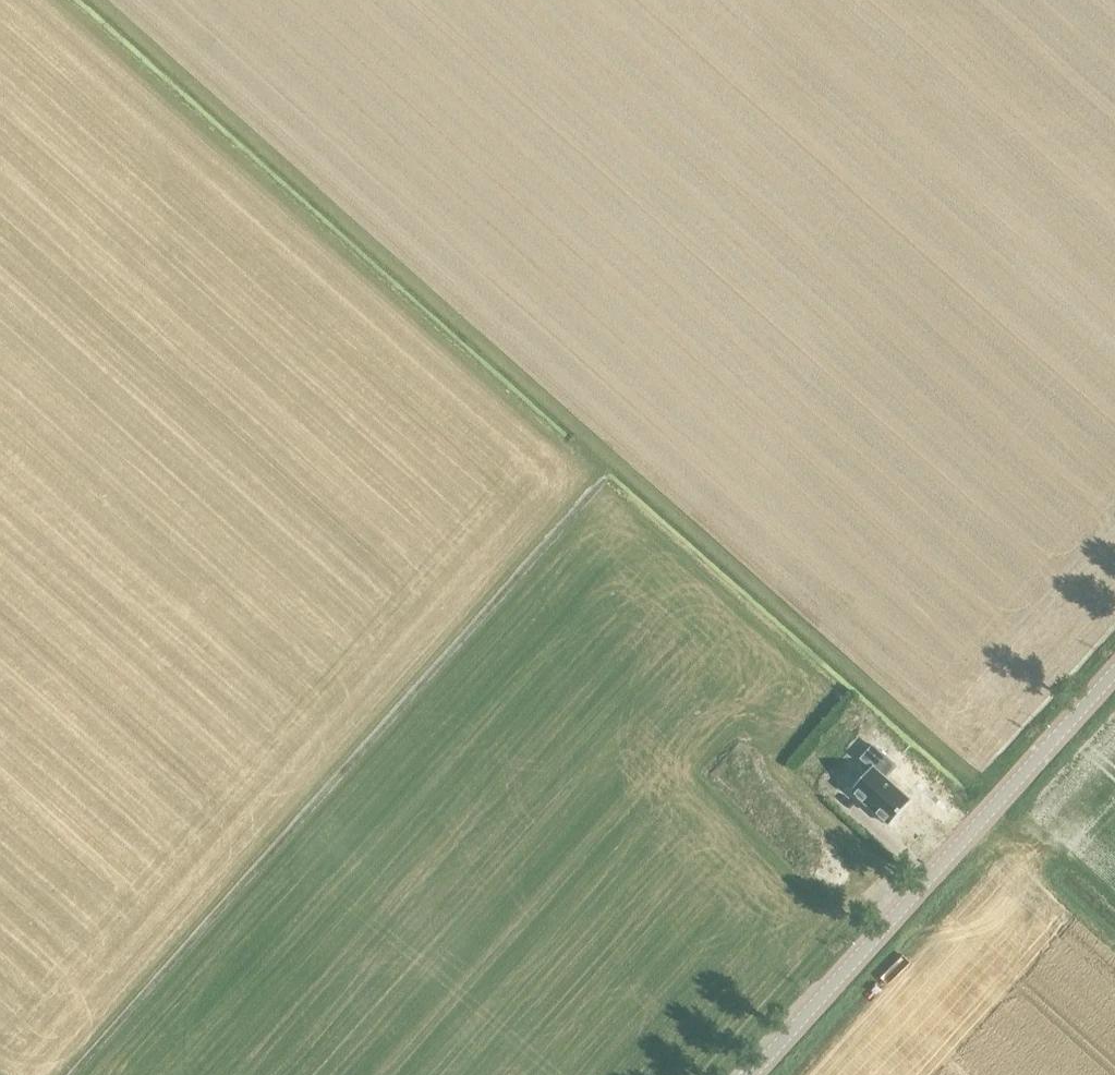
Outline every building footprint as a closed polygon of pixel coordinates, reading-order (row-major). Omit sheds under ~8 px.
[(851,791),(890,825),(911,800),(886,778),(897,766),(874,746),(862,759),(872,767),(851,791)]
